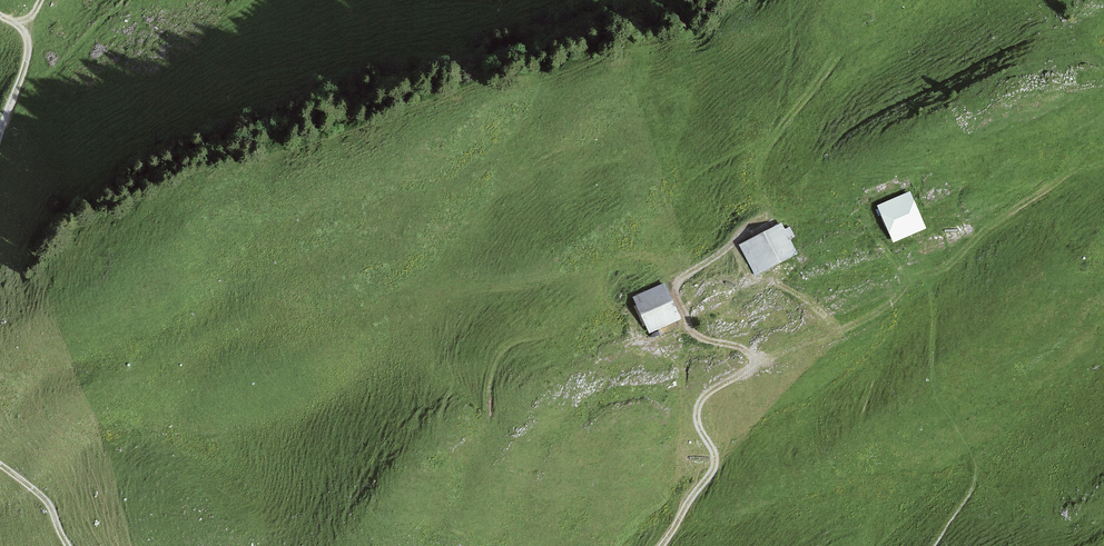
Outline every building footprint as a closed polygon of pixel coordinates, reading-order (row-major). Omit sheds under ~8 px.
[(877,205),(892,242),(925,229),(910,191),(877,205)] [(779,228),(744,246),(756,270),(791,252),(779,228)] [(635,295),(651,331),(678,319),(662,283),(635,295)]
